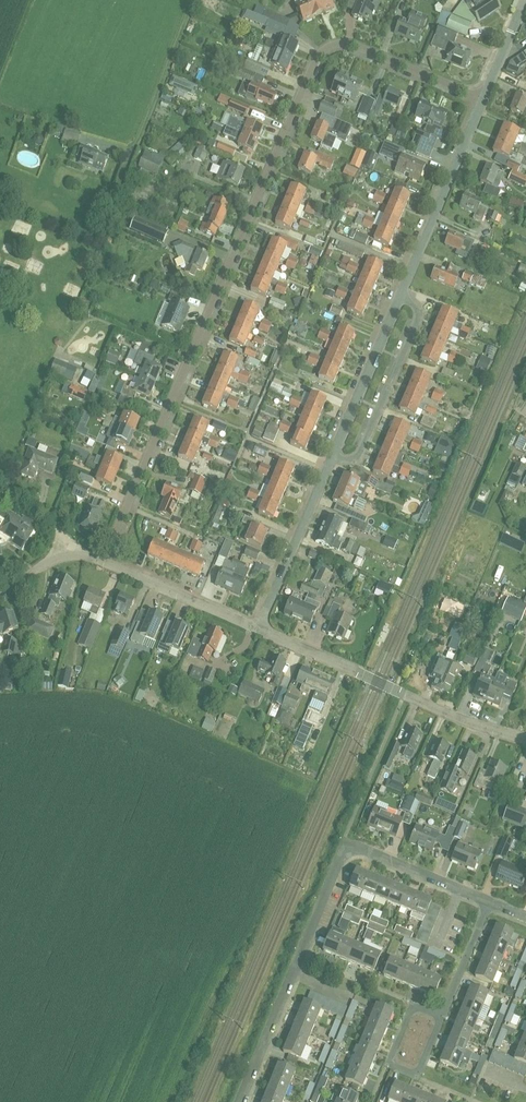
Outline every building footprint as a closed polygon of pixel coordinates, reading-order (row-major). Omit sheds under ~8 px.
[(296,5),(303,22),(318,15),(311,0),(297,0),(296,5)] [(318,15),(333,8),(329,0),(330,0),(311,0),(318,15)] [(365,21),(366,19),(371,21),(373,16),(371,15),(373,11),(375,12),(379,2),(374,0),(359,0),(353,16),(365,21)] [(471,23),(477,19),(479,22),(500,7),(499,6),(502,2),(503,0),(463,0),(452,15),(471,23)] [(263,18),(273,22),(276,14),(259,7),(256,14),(263,18)] [(396,34),(417,43),(423,30),(426,31),(429,23),(428,19),(428,17),(412,10),(407,21),(402,19),(396,34)] [(273,22),(287,28),(290,20),(276,14),(273,22)] [(445,29),(466,37),(472,23),(471,23),(452,15),(451,15),(450,15),(445,29)] [(261,25),(284,35),(287,28),(273,22),(263,18),(261,25)] [(447,60),(465,68),(471,54),(453,46),(458,35),(439,27),(431,46),(450,54),(447,60)] [(264,47),(292,59),(298,45),(282,38),(279,44),(267,39),(264,47)] [(240,65),(267,77),(271,67),(286,73),(292,59),(264,47),(263,48),(257,45),(250,61),(247,60),(245,65),(241,63),(240,65)] [(516,68),(525,61),(525,60),(522,54),(509,62),(508,65),(516,68)] [(516,68),(508,65),(506,71),(517,75),(519,69),(516,68)] [(237,76),(252,83),(255,75),(241,68),(237,76)] [(331,91),(343,96),(350,79),(338,74),(331,91)] [(173,77),(170,85),(193,95),(197,87),(173,77)] [(343,96),(356,101),(363,84),(350,79),(343,96)] [(256,100),(272,107),(277,95),(269,92),(271,89),(259,84),(257,87),(252,85),(246,98),(256,102),(256,100)] [(371,114),(380,118),(386,102),(399,108),(404,96),(396,93),(397,90),(389,87),(385,97),(379,94),(371,114)] [(161,99),(170,103),(172,98),(163,94),(161,99)] [(525,119),(525,118),(525,99),(517,95),(510,111),(520,115),(519,116),(525,119)] [(358,113),(368,118),(375,101),(365,97),(358,113)] [(228,108),(246,116),(250,107),(231,99),(231,100),(228,98),(225,105),(229,106),(228,108)] [(319,112),(335,119),(338,120),(343,110),(338,108),(323,102),(319,112)] [(422,124),(427,126),(435,107),(422,102),(416,118),(423,121),(422,124)] [(427,126),(425,131),(421,139),(416,151),(425,154),(428,148),(431,150),(432,149),(434,144),(433,143),(428,141),(430,136),(442,140),(446,128),(442,127),(447,113),(435,107),(427,126)] [(226,127),(258,140),(263,128),(262,128),(263,125),(256,122),(254,125),(231,115),(227,124),(226,127)] [(388,135),(395,137),(401,121),(395,118),(388,135)] [(344,136),(345,133),(347,134),(350,126),(335,119),(331,130),(328,129),(329,128),(317,123),(311,139),(322,144),(321,145),(332,150),(339,133),(344,136)] [(61,142),(77,146),(81,133),(66,129),(66,127),(52,123),(49,130),(63,135),(61,142)] [(514,145),(519,133),(504,126),(498,139),(514,145)] [(243,151),(251,154),(252,152),(253,152),(258,140),(226,127),(225,129),(223,134),(237,140),(238,138),(240,139),(238,145),(244,148),(243,151)] [(414,137),(421,139),(425,131),(418,128),(415,136),(414,137)] [(394,142),(400,145),(405,132),(399,130),(394,142)] [(33,141),(35,144),(38,145),(41,143),(42,140),(41,137),(37,136),(34,137),(33,141)] [(525,156),(525,150),(520,147),(514,145),(498,139),(493,152),(508,158),(511,153),(517,156),(518,153),(525,156)] [(163,157),(171,165),(189,149),(181,140),(163,157)] [(216,152),(233,159),(236,150),(219,142),(219,143),(213,141),(209,148),(216,151),(216,152)] [(398,164),(396,169),(410,175),(409,178),(418,182),(425,166),(410,159),(410,160),(402,156),(405,150),(392,145),(392,146),(386,143),(381,154),(387,157),(387,159),(398,164)] [(193,157),(204,162),(210,150),(199,145),(199,146),(198,145),(193,157)] [(86,165),(103,172),(108,159),(99,155),(99,153),(81,146),(77,156),(82,158),(79,163),(86,165)] [(298,169),(310,174),(315,162),(319,164),(319,166),(330,171),(335,159),(317,152),(314,158),(304,154),(298,169)] [(355,162),(361,165),(365,154),(359,152),(355,162)] [(138,168),(157,176),(162,164),(143,156),(138,168)] [(511,170),(512,171),(517,173),(521,166),(510,160),(506,167),(511,170)] [(216,178),(238,187),(244,172),(235,168),(236,165),(227,161),(226,164),(223,163),(216,178)] [(343,173),(348,176),(352,168),(346,165),(343,173)] [(504,174),(498,171),(487,167),(480,182),(486,185),(482,193),(497,199),(500,192),(499,189),(498,188),(504,174)] [(512,171),(508,180),(525,189),(525,187),(525,178),(523,176),(517,173),(512,171)] [(286,199),(300,205),(306,192),(291,186),(286,199)] [(390,202),(404,208),(410,196),(395,190),(390,202)] [(375,196),(384,200),(386,195),(377,191),(375,196)] [(373,201),(382,205),(384,200),(375,196),(370,194),(368,198),(373,200),(373,201)] [(473,219),(481,223),(486,210),(479,207),(481,201),(465,194),(460,208),(475,214),(473,219)] [(212,217),(223,221),(228,211),(226,210),(228,204),(214,198),(211,204),(210,204),(206,214),(212,217)] [(280,211),(295,217),(300,205),(286,199),(280,211)] [(509,204),(520,210),(522,205),(511,200),(509,204)] [(385,215),(399,221),(404,208),(390,202),(385,215)] [(306,208),(316,211),(318,206),(308,203),(306,208)] [(314,216),(316,211),(306,208),(304,212),(314,216)] [(275,224),(290,230),(295,217),(280,211),(275,224)] [(487,220),(495,223),(498,214),(491,211),(487,220)] [(364,221),(373,225),(375,220),(366,217),(366,216),(359,213),(357,218),(364,221)] [(379,227),(394,234),(399,221),(385,215),(379,227)] [(200,231),(215,237),(217,231),(219,231),(223,221),(212,217),(208,226),(203,224),(200,231)] [(135,218),(130,230),(163,245),(168,233),(135,218)] [(364,221),(357,218),(355,223),(362,226),(364,221)] [(176,229),(185,233),(189,223),(180,219),(176,229)] [(299,225),(308,228),(311,223),(301,219),(299,225)] [(371,230),(373,225),(364,221),(362,226),(371,230)] [(374,240),(388,246),(394,234),(379,227),(374,240)] [(353,240),(365,246),(369,237),(356,232),(353,240)] [(445,245),(460,251),(463,245),(467,247),(469,242),(465,241),(466,240),(450,233),(445,245)] [(304,242),(313,246),(316,239),(306,235),(304,242)] [(267,253),(281,259),(286,248),(295,251),(298,244),(280,236),(277,242),(272,240),(267,253)] [(185,272),(194,276),(197,269),(202,271),(208,256),(204,254),(206,251),(190,245),(182,241),(173,245),(179,260),(181,259),(184,266),(187,266),(185,272)] [(337,248),(362,259),(365,252),(355,248),(340,242),(337,248)] [(308,253),(320,258),(323,252),(310,247),(308,253)] [(276,271),(281,259),(267,253),(261,265),(276,271)] [(133,265),(141,267),(143,258),(135,256),(133,265)] [(289,257),(287,262),(296,266),(298,261),(297,260),(298,258),(291,256),(291,257),(289,257)] [(306,269),(313,272),(319,259),(315,257),(313,256),(310,264),(309,263),(306,269)] [(297,266),(304,269),(307,262),(300,259),(297,266)] [(363,273),(377,279),(383,266),(368,260),(363,273)] [(296,266),(287,262),(285,266),(295,270),(296,266)] [(348,266),(357,270),(359,266),(350,262),(348,266)] [(346,271),(355,275),(357,270),(348,266),(341,264),(339,268),(346,271)] [(271,284),(272,280),(276,271),(261,265),(256,278),(271,284)] [(431,279),(453,288),(458,277),(457,276),(459,270),(447,265),(445,271),(436,268),(431,279)] [(525,279),(525,267),(521,265),(517,274),(525,279)] [(476,286),(483,289),(486,282),(473,276),(474,274),(466,270),(462,280),(476,286)] [(357,285),(372,292),(377,279),(363,273),(357,285)] [(265,297),(271,284),(256,278),(251,291),(265,297)] [(148,291),(157,294),(161,284),(152,281),(148,291)] [(288,286),(279,282),(277,287),(286,291),(288,286)] [(352,298),(367,304),(372,292),(357,285),(352,298)] [(286,291),(277,287),(275,292),(284,296),(286,291)] [(338,287),(336,291),(346,295),(348,291),(338,287)] [(335,292),(328,290),(325,296),(332,298),(335,292)] [(344,300),(346,295),(336,291),(334,296),(344,300)] [(161,326),(179,334),(189,309),(187,308),(181,305),(184,299),(171,294),(169,300),(171,301),(161,326)] [(268,306),(282,312),(286,304),(272,298),(268,306)] [(347,311),(361,317),(367,304),(352,298),(347,311)] [(240,316),(254,322),(260,310),(245,303),(240,316)] [(437,322),(452,328),(455,322),(457,315),(443,309),(437,322)] [(234,329),(249,335),(254,322),(240,316),(234,329)] [(260,325),(270,329),(272,324),(262,320),(260,325)] [(447,341),(450,333),(452,328),(437,322),(432,334),(447,341)] [(306,328),(297,324),(294,332),(302,336),(306,328)] [(258,330),(268,334),(270,329),(260,325),(258,330)] [(471,330),(462,326),(460,332),(469,335),(470,331),(471,330)] [(335,339),(349,346),(355,333),(340,327),(335,339)] [(229,342),(244,348),(249,335),(234,329),(229,342)] [(319,333),(328,337),(330,333),(321,329),(319,333)] [(469,335),(460,332),(458,337),(466,341),(469,335)] [(317,338),(327,342),(328,337),(319,333),(317,338)] [(432,334),(427,347),(441,353),(444,348),(443,348),(447,341),(432,334)] [(253,342),(262,346),(265,341),(256,337),(253,342)] [(329,352),(344,358),(349,346),(335,339),(329,352)] [(495,348),(488,346),(485,354),(492,356),(495,348)] [(436,366),(439,359),(441,353),(427,347),(421,360),(436,366)] [(244,355),(255,359),(258,353),(246,348),(244,355)] [(109,351),(105,362),(116,366),(120,356),(109,351)] [(140,377),(155,384),(162,369),(152,365),(155,358),(139,351),(134,363),(144,368),(140,377)] [(274,351),(269,363),(275,365),(280,353),(274,351)] [(452,351),(449,357),(458,360),(460,355),(452,351)] [(324,365),(339,371),(344,358),(329,352),(324,365)] [(224,354),(218,367),(233,373),(238,360),(224,354)] [(320,358),(310,354),(308,358),(318,362),(320,358)] [(476,369),(486,373),(491,360),(481,356),(476,369)] [(307,363),(316,367),(318,362),(308,358),(305,357),(304,361),(307,362),(307,363)] [(458,360),(449,357),(447,362),(456,366),(458,360)] [(64,378),(69,380),(74,367),(69,365),(69,364),(55,359),(50,373),(64,378)] [(84,369),(92,373),(94,369),(86,365),(84,369)] [(318,377),(333,384),(339,371),(324,365),(318,377)] [(233,373),(218,367),(213,379),(228,386),(231,378),(246,384),(248,380),(246,379),(239,376),(233,373)] [(454,371),(444,368),(441,374),(452,378),(454,371)] [(246,379),(248,380),(250,380),(251,376),(250,375),(241,371),(239,376),(246,379)] [(416,372),(411,384),(425,391),(431,378),(416,372)] [(436,382),(447,387),(449,380),(439,375),(436,382)] [(121,395),(134,400),(137,393),(149,399),(155,384),(140,377),(136,387),(126,382),(121,395)] [(208,392),(222,398),(228,401),(238,405),(239,400),(224,394),(228,386),(213,379),(208,392)] [(68,393),(71,385),(66,383),(62,391),(68,393)] [(275,383),(272,390),(284,395),(288,388),(275,383)] [(411,384),(405,397),(420,403),(425,391),(411,384)] [(87,392),(71,385),(68,393),(84,400),(87,392)] [(433,394),(442,398),(444,393),(435,389),(433,394)] [(202,405),(217,411),(222,398),(208,392),(202,405)] [(312,394),(309,400),(306,407),(321,413),(326,400),(312,394)] [(431,399),(440,403),(442,398),(433,394),(431,399)] [(293,395),(291,400),(300,404),(302,399),(293,395)] [(258,406),(260,400),(253,397),(251,403),(258,406)] [(400,410),(414,416),(418,409),(423,411),(426,405),(420,403),(405,397),(400,410)] [(132,402),(126,399),(123,406),(130,408),(132,402)] [(298,409),(300,404),(291,400),(290,403),(289,405),(298,409)] [(238,405),(228,401),(226,405),(236,409),(238,405)] [(437,410),(428,406),(425,412),(434,416),(437,410)] [(301,419),(316,425),(321,413),(306,407),(301,419)] [(115,420),(113,425),(119,427),(134,434),(139,421),(124,414),(122,420),(116,417),(115,420)] [(104,421),(113,425),(115,420),(107,416),(104,421)] [(420,425),(432,430),(436,421),(424,416),(420,425)] [(194,419),(189,432),(204,438),(209,425),(194,419)] [(296,432),(310,438),(316,425),(301,419),(296,432)] [(277,424),(290,429),(291,424),(282,421),(282,422),(278,420),(277,424)] [(102,426),(111,430),(113,425),(104,421),(102,426)] [(211,428),(224,433),(227,426),(215,421),(211,428)] [(262,439),(273,443),(279,430),(288,434),(290,429),(277,424),(276,424),(270,422),(269,425),(268,425),(262,439)] [(404,441),(406,436),(409,428),(395,422),(389,435),(404,441)] [(78,426),(75,432),(86,437),(89,430),(78,426)] [(113,440),(128,447),(134,434),(119,427),(113,440)] [(252,435),(260,439),(264,431),(256,427),(252,435)] [(184,444),(198,450),(201,444),(207,446),(208,445),(217,449),(219,444),(210,440),(204,438),(189,432),(184,444)] [(290,445),(305,451),(310,438),(296,432),(290,445)] [(389,435),(384,447),(399,453),(404,441),(389,435)] [(423,443),(414,439),(412,444),(421,448),(423,443)] [(47,453),(50,447),(42,443),(40,448),(47,453)] [(178,457),(193,463),(198,450),(184,444),(178,457)] [(252,453),(265,458),(269,449),(256,444),(252,453)] [(418,453),(421,448),(412,444),(409,449),(418,453)] [(454,451),(437,445),(434,452),(450,460),(454,451)] [(399,453),(384,447),(379,460),(393,466),(395,461),(399,453)] [(221,458),(233,463),(237,453),(225,448),(221,458)] [(20,473),(33,478),(38,468),(52,473),(57,460),(29,449),(20,473)] [(75,455),(87,460),(90,453),(81,449),(81,452),(77,450),(75,455)] [(202,458),(211,462),(214,457),(204,453),(202,458)] [(96,465),(102,467),(117,474),(123,461),(107,454),(105,460),(97,457),(96,459),(99,460),(96,465)] [(88,461),(96,465),(99,460),(96,459),(90,456),(88,461)] [(393,466),(379,460),(373,472),(388,479),(393,466)] [(85,466),(94,470),(96,465),(88,461),(85,466)] [(274,475),(289,481),(294,468),(280,462),(274,475)] [(440,462),(437,470),(444,473),(447,465),(440,462)] [(259,468),(268,472),(270,467),(261,463),(259,468)] [(401,469),(410,473),(411,469),(412,468),(403,464),(401,469)] [(516,489),(525,468),(517,464),(512,474),(511,474),(506,485),(516,489)] [(96,480),(112,487),(117,474),(102,467),(96,480)] [(257,473),(266,477),(268,472),(259,468),(257,473)] [(408,478),(410,473),(401,469),(399,474),(408,478)] [(78,480),(91,485),(93,479),(81,474),(78,480)] [(269,487),(284,493),(289,481),(274,475),(269,487)] [(190,491),(200,496),(206,481),(194,476),(188,491),(190,491)] [(338,489),(354,495),(359,482),(344,476),(338,489)] [(374,489),(384,493),(387,486),(364,476),(361,482),(374,488),(374,489)] [(71,495),(84,500),(89,488),(77,483),(71,495)] [(165,498),(177,503),(179,497),(184,499),(187,493),(167,484),(162,497),(165,498)] [(427,496),(435,499),(439,488),(432,485),(427,496)] [(504,490),(513,494),(515,490),(506,486),(504,490)] [(264,500),(278,506),(284,493),(269,487),(264,500)] [(249,493),(258,497),(260,492),(251,489),(249,493)] [(348,508),(353,510),(358,497),(354,495),(338,489),(333,502),(348,508)] [(247,498),(256,502),(258,497),(249,493),(247,498)] [(159,513),(171,518),(177,503),(165,498),(159,513)] [(79,528),(92,533),(93,532),(100,514),(105,503),(95,499),(90,509),(85,507),(83,512),(80,519),(82,520),(79,528)] [(356,510),(366,513),(370,503),(360,499),(356,510)] [(258,512),(273,519),(278,506),(264,500),(258,512)] [(422,509),(430,512),(433,506),(426,502),(422,509)] [(470,510),(484,517),(487,509),(473,502),(470,510)] [(212,523),(218,525),(225,509),(219,506),(212,523)] [(3,556),(0,546),(7,544),(9,542),(22,550),(36,528),(37,527),(36,524),(26,517),(23,518),(22,519),(4,508),(0,514),(0,515),(8,520),(7,521),(0,517),(0,556),(3,556)] [(352,519),(361,523),(364,516),(349,510),(347,516),(352,519)] [(245,541),(261,548),(267,533),(258,529),(260,523),(245,516),(242,523),(251,527),(245,541)] [(321,529),(341,538),(344,533),(347,526),(342,523),(343,523),(327,516),(321,529)] [(419,516),(412,518),(411,521),(419,525),(423,517),(419,516)] [(175,517),(172,523),(179,526),(182,520),(175,517)] [(358,530),(364,533),(368,525),(361,523),(352,519),(349,526),(358,530)] [(165,539),(169,540),(173,531),(169,529),(165,539)] [(332,548),(338,551),(342,544),(339,542),(341,538),(321,529),(316,542),(331,549),(332,548)] [(169,540),(174,543),(178,534),(173,531),(169,540)] [(383,546),(394,550),(398,541),(387,536),(383,546)] [(224,544),(219,556),(227,559),(234,543),(226,540),(225,540),(222,539),(221,543),(224,544)] [(194,551),(198,542),(193,540),(189,549),(194,551)] [(350,554),(356,557),(361,547),(355,544),(346,540),(345,540),(340,550),(350,554)] [(147,556),(160,561),(166,547),(154,541),(147,556)] [(202,544),(198,542),(194,551),(199,553),(203,544),(202,544)] [(160,561),(173,566),(179,552),(166,547),(160,561)] [(243,556),(256,561),(260,552),(247,547),(243,556)] [(308,557),(321,563),(324,555),(311,550),(308,557)] [(173,566),(185,572),(192,558),(179,552),(173,566)] [(185,572),(198,577),(204,563),(192,558),(185,572)] [(221,569),(215,585),(228,590),(240,562),(233,559),(231,563),(225,560),(221,569)] [(240,562),(228,590),(241,596),(247,580),(245,579),(248,571),(244,570),(246,564),(240,562)] [(254,571),(259,573),(262,565),(256,563),(254,571)] [(332,575),(319,569),(314,581),(327,587),(332,575)] [(360,572),(352,569),(350,574),(357,578),(360,572)] [(390,583),(399,586),(400,582),(401,582),(402,581),(397,579),(392,577),(390,583)] [(41,614),(51,618),(56,606),(58,607),(61,600),(68,602),(72,592),(70,592),(73,584),(59,578),(55,587),(54,587),(50,595),(47,602),(46,601),(41,614)] [(303,583),(300,590),(308,593),(309,593),(311,587),(311,586),(303,583)] [(389,595),(392,586),(386,584),(382,592),(389,595)] [(311,587),(309,593),(317,596),(320,590),(311,587)] [(90,613),(97,616),(105,597),(89,591),(84,603),(92,606),(90,613)] [(284,614),(297,620),(304,604),(303,604),(300,602),(303,597),(293,593),(284,614)] [(112,612),(127,618),(135,601),(120,594),(112,612)] [(479,604),(482,597),(476,595),(474,601),(479,604)] [(327,633),(343,640),(352,621),(337,614),(343,601),(336,598),(335,598),(333,597),(328,608),(331,609),(327,618),(333,621),(327,633)] [(297,620),(310,626),(317,609),(318,610),(320,604),(310,600),(305,598),(303,604),(304,604),(297,620)] [(521,622),(525,610),(525,606),(508,598),(501,613),(521,622)] [(3,634),(3,635),(18,630),(12,612),(0,616),(0,635),(3,634)] [(130,640),(141,645),(142,644),(145,638),(153,641),(163,618),(150,613),(144,625),(138,623),(130,640)] [(27,631),(49,640),(55,627),(32,618),(27,631)] [(78,645),(91,650),(93,646),(101,626),(88,620),(78,645)] [(157,649),(167,654),(169,653),(171,649),(178,652),(188,629),(175,624),(170,637),(164,634),(157,649)] [(465,630),(453,625),(449,637),(460,641),(465,630)] [(110,646),(123,651),(130,633),(118,628),(110,646)] [(222,635),(210,629),(204,643),(194,639),(187,654),(207,662),(212,651),(219,654),(221,653),(226,640),(225,638),(222,636),(222,635)] [(329,649),(334,641),(323,635),(319,643),(329,649)] [(4,652),(20,656),(23,642),(7,638),(4,652)] [(23,646),(21,655),(27,657),(29,648),(23,646)] [(484,664),(485,664),(491,651),(484,648),(478,661),(484,664)] [(473,666),(475,666),(479,658),(477,658),(477,657),(464,652),(460,661),(473,667),(473,666)] [(429,678),(428,679),(431,680),(431,679),(435,680),(432,688),(440,691),(447,676),(446,675),(451,663),(455,656),(448,653),(445,660),(437,657),(429,678)] [(270,684),(278,688),(283,675),(280,674),(285,663),(273,657),(269,666),(261,662),(257,671),(266,675),(265,678),(271,681),(270,684)] [(440,691),(449,695),(455,680),(458,681),(463,668),(451,663),(446,675),(447,676),(440,691)] [(473,695),(486,701),(495,680),(487,677),(491,667),(486,664),(473,695)] [(189,677),(199,681),(204,671),(194,666),(189,677)] [(204,680),(212,683),(216,672),(209,668),(204,680)] [(57,686),(66,688),(70,673),(61,671),(57,686)] [(315,691),(322,675),(316,672),(315,673),(310,671),(307,679),(299,676),(296,683),(302,686),(300,690),(308,694),(310,689),(315,691)] [(322,675),(315,691),(308,708),(317,712),(318,712),(322,703),(325,705),(335,681),(330,679),(330,678),(322,675)] [(123,684),(118,678),(113,683),(112,684),(116,689),(117,688),(118,688),(123,684)] [(495,680),(486,701),(499,706),(504,694),(511,696),(516,684),(505,679),(503,683),(495,680)] [(238,693),(258,703),(265,690),(244,680),(238,693)] [(228,693),(234,696),(237,690),(231,687),(228,693)] [(272,701),(281,704),(287,691),(278,687),(272,701)] [(280,709),(291,714),(293,709),(295,710),(300,699),(287,693),(280,709)] [(215,722),(206,718),(201,728),(211,732),(215,722)] [(313,726),(303,722),(294,745),(303,749),(313,726)] [(403,755),(410,758),(413,751),(414,752),(422,735),(409,730),(402,746),(406,748),(403,755)] [(427,776),(435,779),(438,773),(449,747),(443,744),(443,743),(438,741),(437,742),(435,741),(428,757),(434,760),(427,776)] [(382,767),(389,770),(400,745),(393,742),(382,767)] [(438,789),(452,795),(462,773),(468,775),(476,757),(463,751),(455,768),(449,766),(438,789)] [(486,775),(479,772),(474,785),(485,790),(486,788),(491,791),(488,798),(497,802),(504,786),(499,784),(506,769),(491,762),(486,775)] [(392,781),(389,788),(401,793),(404,786),(392,781)] [(417,793),(414,800),(419,802),(431,807),(434,800),(417,793)] [(414,800),(405,796),(400,808),(400,810),(413,816),(416,810),(419,802),(414,800)] [(442,810),(446,802),(438,799),(434,806),(442,810)] [(524,829),(525,824),(525,811),(509,804),(503,820),(524,829)] [(386,812),(375,808),(368,826),(395,837),(401,821),(394,818),(396,811),(387,808),(386,812)] [(470,820),(472,814),(465,811),(463,817),(470,820)] [(443,842),(451,846),(454,838),(461,819),(454,816),(450,826),(449,826),(443,842)] [(461,819),(454,838),(461,841),(467,826),(469,827),(471,823),(461,819)] [(410,843),(431,852),(438,836),(416,827),(410,843)] [(495,857),(505,861),(510,849),(514,850),(517,842),(504,836),(503,837),(500,844),(499,848),(495,857)] [(452,860),(474,870),(481,853),(458,844),(452,860)] [(521,889),(525,878),(525,872),(503,862),(496,878),(521,889)] [(350,887),(362,893),(370,875),(357,870),(350,887)] [(362,893),(375,898),(382,880),(370,875),(362,893)] [(375,898),(387,903),(395,885),(382,880),(375,898)] [(387,903),(400,908),(407,891),(395,885),(387,903)] [(400,908),(412,913),(420,896),(407,891),(400,908)] [(433,901),(420,896),(412,913),(410,917),(423,922),(424,921),(425,918),(426,916),(426,915),(429,909),(432,903),(433,901)] [(429,909),(440,913),(442,907),(432,903),(429,909)] [(344,911),(353,915),(356,909),(347,905),(344,911)] [(353,915),(362,918),(364,912),(356,909),(353,915)] [(429,909),(426,915),(437,919),(438,919),(440,913),(429,909)] [(341,919),(350,922),(352,917),(344,913),(341,919)] [(369,921),(378,925),(381,919),(382,916),(377,914),(376,917),(372,915),(369,921)] [(437,919),(426,915),(426,916),(425,918),(424,921),(435,925),(437,919)] [(350,922),(358,926),(361,920),(352,917),(350,922)] [(386,928),(389,922),(381,919),(378,925),(386,928)] [(423,922),(421,927),(432,931),(435,925),(424,921),(423,922)] [(366,929),(375,933),(377,927),(368,923),(366,929)] [(394,931),(403,935),(406,929),(396,926),(394,931)] [(377,927),(375,933),(383,936),(386,930),(377,927)] [(419,933),(430,937),(432,931),(421,927),(419,933)] [(491,940),(508,947),(513,934),(496,927),(491,940)] [(323,951),(336,956),(343,939),(345,933),(333,928),(323,951)] [(403,935),(411,939),(414,933),(406,929),(403,935)] [(419,933),(417,940),(427,944),(430,937),(419,933)] [(402,944),(411,947),(413,941),(404,938),(402,944)] [(336,956),(348,962),(355,945),(343,939),(336,956)] [(361,967),(370,944),(371,942),(365,939),(362,947),(355,945),(348,962),(361,967)] [(486,952),(503,959),(508,947),(491,940),(486,952)] [(411,947),(419,951),(421,945),(413,941),(411,947)] [(361,967),(373,972),(380,955),(383,949),(370,944),(361,967)] [(438,952),(425,946),(422,952),(435,957),(438,952)] [(435,957),(444,961),(446,955),(438,952),(435,957)] [(481,964),(498,971),(503,959),(486,952),(481,964)] [(384,976),(396,982),(403,965),(391,959),(384,976)] [(509,962),(505,970),(512,974),(516,966),(509,962)] [(476,977),(493,984),(498,971),(481,964),(476,977)] [(396,982),(409,987),(416,970),(403,965),(396,982)] [(513,978),(519,980),(523,971),(517,969),(513,978)] [(409,987),(421,992),(428,975),(416,970),(409,987)] [(421,992),(434,997),(441,980),(428,975),(421,992)] [(510,986),(515,989),(519,980),(513,978),(510,986)] [(471,987),(466,1000),(483,1007),(488,994),(471,987)] [(515,997),(521,999),(524,991),(518,989),(515,997)] [(311,992),(306,1003),(313,1006),(317,994),(311,992)] [(313,1006),(319,1008),(323,997),(317,994),(313,1006)] [(322,1009),(321,1009),(325,1011),(329,999),(323,997),(319,1008),(322,1009)] [(329,999),(325,1011),(331,1013),(335,1002),(329,999)] [(349,1009),(355,1011),(358,1003),(352,1000),(349,1009)] [(466,1000),(460,1012),(478,1019),(483,1007),(466,1000)] [(508,1013),(514,1016),(519,1003),(513,1000),(508,1013)] [(316,1022),(321,1009),(322,1009),(319,1008),(313,1006),(306,1003),(305,1002),(299,1015),(316,1022)] [(335,1002),(331,1013),(337,1016),(341,1004),(335,1002)] [(347,1007),(341,1004),(337,1016),(342,1018),(347,1007)] [(371,1018),(388,1025),(393,1012),(376,1005),(371,1018)] [(499,1014),(505,1016),(508,1007),(503,1005),(499,1014)] [(344,1022),(350,1024),(355,1011),(349,1009),(345,1018),(346,1018),(344,1022)] [(488,1021),(491,1010),(485,1009),(482,1020),(488,1021)] [(460,1012),(455,1025),(473,1032),(478,1019),(460,1012)] [(503,1026),(509,1028),(514,1016),(508,1013),(505,1022),(503,1026)] [(495,1022),(501,1024),(505,1016),(499,1014),(495,1022)] [(294,1027),(311,1034),(316,1022),(299,1015),(294,1027)] [(342,1018),(337,1016),(332,1028),(338,1031),(341,1022),(342,1018)] [(366,1030),(383,1037),(388,1025),(371,1018),(366,1030)] [(339,1034),(345,1036),(350,1024),(344,1022),(343,1025),(342,1025),(339,1034)] [(455,1025),(450,1037),(468,1044),(473,1032),(455,1025)] [(289,1039),(306,1046),(311,1034),(294,1027),(289,1039)] [(338,1031),(332,1028),(328,1037),(334,1039),(338,1031)] [(489,1038),(494,1041),(498,1032),(492,1029),(489,1038)] [(498,1038),(503,1041),(507,1031),(501,1029),(498,1038)] [(361,1043),(378,1050),(383,1037),(366,1030),(361,1043)] [(335,1043),(341,1045),(345,1036),(339,1034),(335,1043)] [(450,1037),(445,1049),(463,1057),(463,1056),(468,1044),(450,1037)] [(485,1047),(491,1049),(494,1041),(489,1038),(485,1047)] [(494,1046),(500,1049),(503,1041),(498,1038),(494,1046)] [(298,1058),(301,1059),(306,1046),(289,1039),(284,1052),(289,1054),(298,1058)] [(356,1055),(373,1062),(378,1050),(361,1043),(356,1055)] [(322,1053),(328,1055),(331,1047),(325,1045),(322,1053)] [(525,1065),(525,1050),(519,1047),(514,1059),(517,1061),(523,1063),(525,1065)] [(440,1062),(458,1069),(460,1063),(468,1066),(470,1059),(463,1056),(463,1057),(445,1049),(440,1062)] [(329,1059),(334,1061),(338,1052),(332,1050),(329,1059)] [(488,1062),(495,1064),(499,1053),(493,1051),(488,1062)] [(318,1062),(324,1064),(328,1055),(322,1053),(318,1062)] [(495,1064),(501,1067),(505,1056),(499,1053),(495,1064)] [(482,1054),(478,1063),(484,1065),(488,1057),(482,1054)] [(351,1068),(368,1075),(373,1062),(356,1055),(351,1068)] [(501,1067),(507,1069),(511,1058),(505,1056),(501,1067)] [(507,1069),(513,1072),(517,1061),(514,1059),(511,1058),(507,1069)] [(325,1067),(331,1070),(334,1061),(329,1059),(325,1067)] [(513,1072),(519,1074),(523,1063),(517,1061),(513,1072)] [(474,1074),(480,1077),(482,1071),(484,1065),(478,1063),(474,1074)] [(273,1078),(290,1085),(295,1072),(278,1065),(273,1078)] [(346,1080),(363,1087),(368,1075),(351,1068),(346,1080)] [(320,1097),(327,1079),(321,1077),(314,1094),(320,1097)] [(469,1083),(475,1086),(477,1080),(471,1077),(469,1083)] [(268,1090),(285,1097),(290,1085),(273,1078),(268,1090)] [(306,1091),(312,1094),(316,1085),(310,1082),(306,1091)] [(393,1101),(403,1101),(409,1088),(396,1083),(389,1100),(393,1101)] [(421,1093),(409,1088),(403,1101),(417,1101),(421,1093)] [(285,1097),(268,1090),(263,1101),(283,1101),(285,1097)] [(358,1098),(341,1090),(338,1097),(333,1095),(331,1101),(332,1101),(357,1101),(358,1098)] [(308,1101),(312,1094),(306,1091),(303,1100),(308,1101)] [(433,1098),(421,1093),(417,1101),(432,1101),(433,1098)]
